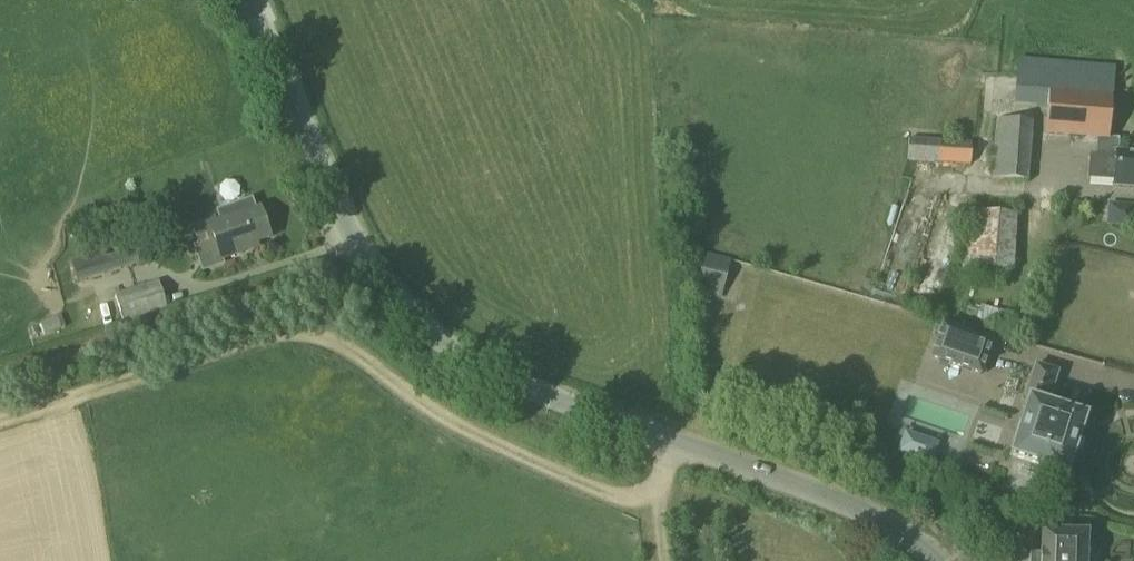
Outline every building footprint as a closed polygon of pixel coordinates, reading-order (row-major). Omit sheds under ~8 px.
[(1109,138),(1112,97),(1113,97),(1116,67),(1017,59),(1014,105),(1047,108),(1045,136),(1098,140),(1096,154),(1090,154),(1088,179),(1113,181),(1113,187),(1133,189),(1133,154),(1118,152),(1118,139),(1109,138)] [(996,119),(991,179),(1028,181),(1032,122),(996,119)] [(908,161),(972,165),(973,143),(909,140),(908,161)] [(1109,224),(1133,226),(1133,201),(1111,199),(1109,224)] [(193,227),(199,245),(214,240),(221,260),(248,251),(247,246),(270,239),(260,209),(215,223),(214,219),(193,227)] [(963,269),(1012,273),(1016,215),(967,212),(963,269)] [(723,299),(735,259),(710,252),(698,291),(723,299)] [(124,322),(168,308),(159,282),(116,296),(124,322)] [(931,358),(981,375),(992,342),(942,326),(931,358)] [(1034,365),(1024,397),(1028,398),(1009,457),(1039,466),(1034,483),(1060,492),(1066,475),(1067,475),(1086,417),(1048,405),(1058,373),(1034,365)] [(940,444),(904,432),(896,455),(932,468),(940,444)] [(1040,554),(1030,554),(1030,560),(1085,560),(1086,534),(1041,533),(1040,554)]
